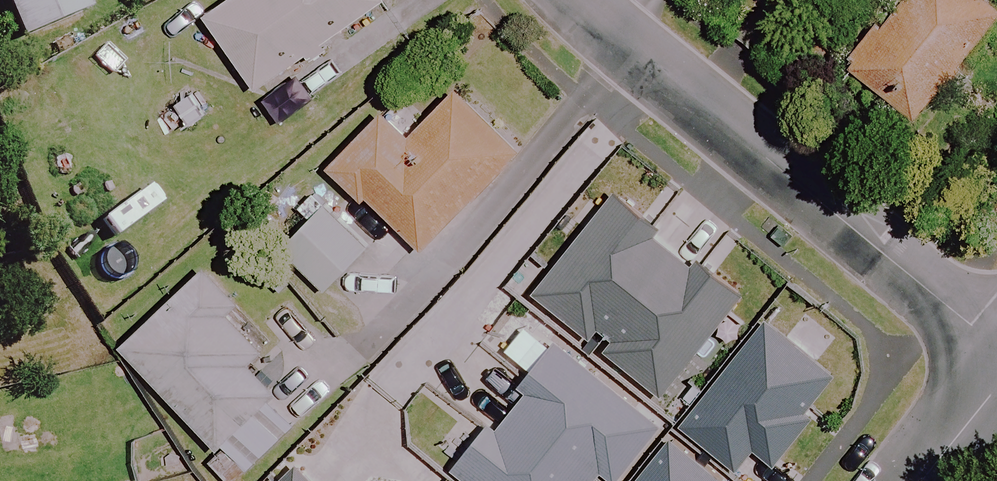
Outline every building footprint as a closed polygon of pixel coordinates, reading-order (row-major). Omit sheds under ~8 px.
[(77,0),(0,0),(0,2),(16,41),(83,13),(77,0)] [(382,0),(219,0),(201,12),(253,91),(384,3),(382,0)] [(984,0),(898,0),(902,3),(881,30),(876,26),(844,66),(914,121),(996,15),(996,10),(984,0)] [(517,149),(453,91),(408,140),(380,114),(330,168),(422,253),(517,149)] [(666,223),(619,187),(538,290),(594,333),(600,325),(616,337),(608,346),(667,392),(748,289),(703,254),(697,261),(659,231),(666,223)] [(330,207),(290,243),(329,286),(369,250),(330,207)] [(122,349),(212,445),(198,458),(220,480),(234,480),(280,438),(253,410),(269,396),(241,366),(259,348),(227,315),(238,305),(205,270),(122,349)] [(769,316),(686,422),(742,465),(758,445),(779,461),(817,412),(811,407),(839,370),(769,316)] [(456,467),(473,480),(597,480),(605,470),(619,480),(620,480),(666,423),(556,338),(523,381),(530,387),(501,425),(493,419),(456,467)] [(634,480),(727,480),(728,480),(671,435),(634,480)] [(279,480),(320,480),(301,461),(279,480)]
